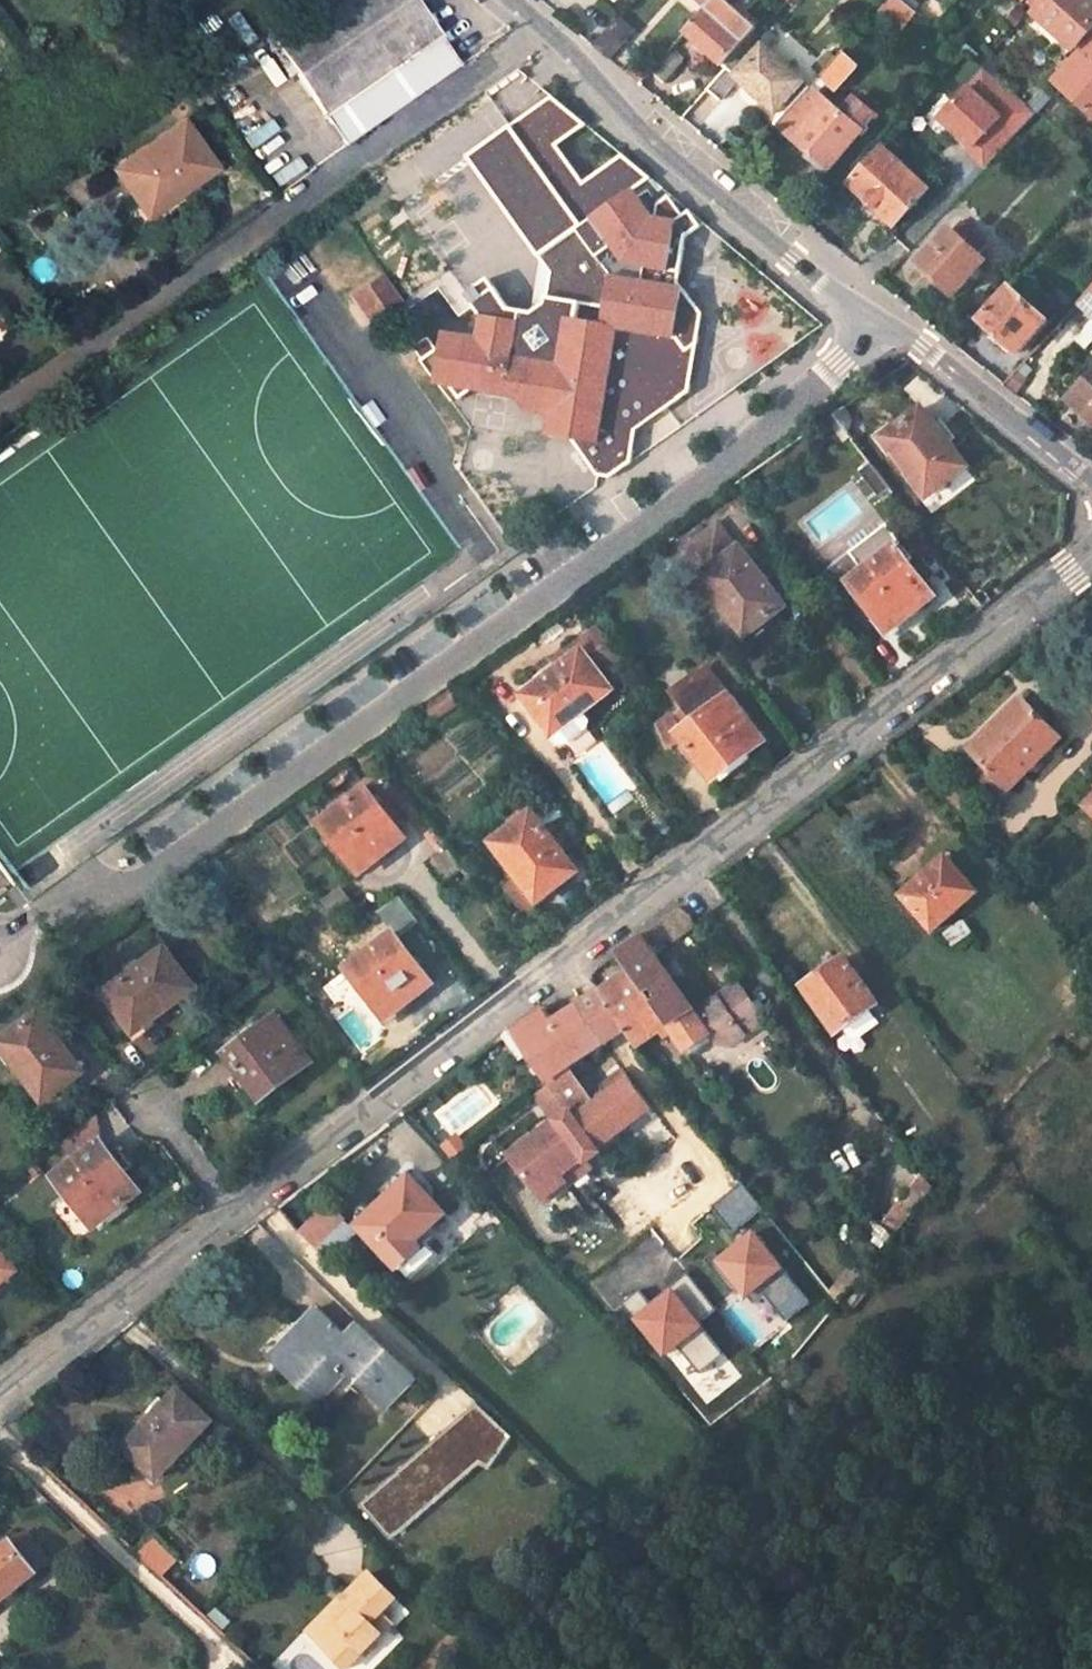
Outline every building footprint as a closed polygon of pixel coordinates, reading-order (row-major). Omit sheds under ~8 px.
[(269,32),(347,146),(460,65),(416,0),(315,0),(269,32)] [(689,27),(724,60),(743,39),(729,25),(743,9),(733,0),(714,0),(689,27)] [(1091,25),(1091,2),(1090,0),(1047,0),(1035,13),(1072,48),(1091,25)] [(622,13),(596,41),(611,54),(636,26),(622,13)] [(778,110),(808,79),(770,45),(780,34),(767,23),(710,84),(723,94),(741,75),(778,110)] [(1050,77),(1091,116),(1091,31),(1050,77)] [(672,45),(654,64),(667,78),(686,58),(672,45)] [(840,54),(834,49),(817,68),(823,73),(840,54)] [(840,54),(823,73),(778,121),(809,149),(806,153),(827,172),(865,132),(867,129),(845,109),(824,90),(832,81),(839,86),(860,63),(845,50),(840,54)] [(644,56),(631,71),(641,79),(654,64),(644,56)] [(986,69),(942,116),(972,145),(969,149),(985,165),(1035,110),(986,69)] [(552,414),(551,424),(562,438),(573,440),(599,475),(610,475),(630,460),(632,449),(613,422),(619,417),(613,408),(640,389),(641,392),(655,382),(669,383),(679,398),(689,391),(689,383),(682,374),(687,350),(697,343),(697,335),(690,327),(694,305),(683,288),(673,287),(676,271),(680,271),(686,235),(700,225),(690,211),(683,216),(679,210),(669,197),(658,205),(656,217),(636,190),(652,179),(623,155),(573,190),(547,154),(587,125),(553,96),(468,157),(539,257),(552,273),(547,303),(532,313),(510,310),(495,288),(489,278),(468,294),(474,303),(482,316),(478,337),(445,334),(443,346),(424,362),(438,380),(437,384),(446,385),(456,401),(470,389),(519,396),(530,411),(552,414)] [(850,104),(845,109),(867,129),(865,132),(867,134),(882,118),(860,99),(853,106),(850,104)] [(233,120),(281,189),(309,167),(260,100),(233,120)] [(172,198),(208,171),(175,128),(108,176),(134,211),(166,189),(172,198)] [(894,225),(929,189),(884,146),(849,183),(894,225)] [(986,258),(953,226),(920,262),(954,293),(986,258)] [(401,305),(381,278),(368,287),(388,315),(401,305)] [(1017,348),(1046,317),(1010,286),(981,317),(1017,348)] [(388,315),(368,287),(354,299),(374,325),(388,315)] [(1081,301),(1091,311),(1091,289),(1081,301)] [(1069,397),(1091,418),(1091,371),(1069,397)] [(619,417),(646,398),(641,392),(640,389),(613,408),(619,417)] [(834,414),(846,430),(848,429),(851,423),(852,419),(851,415),(844,407),(834,414)] [(928,495),(966,466),(922,409),(884,438),(928,495)] [(547,439),(563,440),(562,438),(551,424),(549,423),(547,439)] [(871,463),(860,472),(879,497),(890,488),(871,463)] [(738,549),(720,524),(686,549),(704,575),(700,578),(745,636),(784,606),(741,547),(738,549)] [(909,552),(889,526),(853,554),(865,571),(852,581),(888,630),(933,596),(903,557),(909,552)] [(597,625),(574,644),(552,661),(558,668),(525,694),(553,729),(555,727),(578,709),(608,686),(596,670),(619,653),(597,625)] [(761,741),(728,698),(707,671),(674,696),(683,710),(657,723),(669,745),(680,736),(713,779),(761,741)] [(968,747),(982,762),(1006,785),(1008,787),(1059,736),(1019,696),(968,747)] [(587,721),(578,709),(555,727),(565,739),(587,721)] [(974,770),(997,793),(1006,785),(982,762),(974,770)] [(363,785),(320,817),(354,864),(399,832),(363,785)] [(1081,805),(1091,815),(1091,793),(1081,805)] [(536,822),(523,805),(522,807),(517,801),(507,807),(512,814),(504,821),(486,834),(497,849),(512,868),(529,892),(567,863),(552,844),(559,838),(544,817),(536,822)] [(497,849),(486,834),(504,821),(499,813),(474,831),(491,854),(497,849)] [(905,900),(931,930),(975,890),(942,853),(926,867),(932,875),(905,900)] [(529,892),(512,868),(499,878),(517,901),(529,892)] [(615,953),(627,970),(628,969),(669,1033),(695,1014),(651,947),(662,939),(667,944),(689,928),(689,913),(674,908),(615,953)] [(392,936),(349,969),(387,1020),(431,987),(392,936)] [(191,982),(163,945),(106,988),(134,1026),(191,982)] [(876,1001),(843,956),(801,987),(834,1032),(876,1001)] [(601,988),(628,1028),(642,1051),(669,1033),(628,969),(627,970),(601,988)] [(765,1023),(737,983),(695,1014),(708,1032),(718,1047),(729,1049),(765,1023)] [(578,1004),(605,1044),(628,1028),(601,988),(578,1004)] [(546,1007),(501,1037),(520,1064),(530,1057),(549,1083),(571,1068),(605,1044),(578,1004),(555,1020),(546,1007)] [(43,1095),(81,1066),(37,1010),(0,1039),(43,1095)] [(270,1010),(221,1049),(257,1097),(307,1059),(270,1010)] [(669,1033),(681,1051),(708,1032),(695,1014),(669,1033)] [(870,1050),(859,1036),(835,1053),(846,1067),(870,1050)] [(652,1108),(629,1077),(607,1093),(606,1091),(600,1096),(589,1080),(583,1085),(571,1068),(549,1083),(550,1085),(536,1096),(552,1117),(568,1106),(571,1110),(600,1150),(652,1108)] [(623,1069),(601,1085),(606,1091),(607,1093),(629,1077),(623,1069)] [(571,1110),(510,1155),(538,1193),(585,1158),(588,1162),(601,1152),(600,1150),(571,1110)] [(135,1192),(99,1142),(54,1175),(92,1225),(135,1192)] [(585,1158),(538,1193),(545,1202),(592,1167),(588,1162),(585,1158)] [(922,1172),(896,1204),(911,1215),(933,1187),(922,1172)] [(409,1175),(357,1225),(399,1270),(422,1248),(416,1241),(445,1213),(409,1175)] [(765,1212),(745,1185),(714,1210),(735,1236),(765,1212)] [(325,1201),(298,1230),(328,1257),(354,1228),(325,1201)] [(896,1204),(881,1224),(895,1235),(911,1215),(896,1204)] [(714,1253),(704,1261),(734,1297),(742,1290),(749,1299),(760,1290),(788,1325),(812,1306),(756,1237),(722,1264),(714,1253)] [(0,1251),(0,1282),(14,1270),(0,1251)] [(641,1289),(627,1301),(667,1351),(677,1342),(702,1373),(726,1355),(701,1324),(718,1310),(688,1272),(671,1286),(680,1298),(661,1313),(641,1289)] [(278,1367),(316,1401),(346,1368),(386,1408),(418,1375),(362,1322),(350,1335),(320,1306),(301,1325),(309,1333),(278,1367)] [(301,1325),(271,1359),(278,1367),(309,1333),(301,1325)] [(159,1479),(214,1421),(179,1389),(136,1435),(146,1445),(135,1456),(159,1479)] [(484,1464),(489,1468),(513,1435),(476,1401),(461,1415),(493,1451),(484,1464)] [(461,1415),(359,1503),(390,1538),(401,1531),(445,1493),(434,1480),(466,1451),(481,1462),(484,1464),(493,1451),(461,1415)] [(146,1445),(136,1435),(124,1446),(135,1456),(146,1445)] [(434,1480),(445,1493),(481,1462),(466,1451),(434,1480)] [(33,1571),(8,1539),(0,1545),(0,1597),(33,1571)] [(93,1543),(106,1556),(108,1554),(94,1541),(93,1543)] [(106,1556),(93,1543),(85,1551),(100,1564),(106,1556)] [(400,1618),(389,1606),(404,1592),(380,1566),(353,1592),(360,1598),(324,1632),(353,1663),(400,1618)] [(318,1625),(324,1632),(360,1598),(353,1592),(318,1625)]
